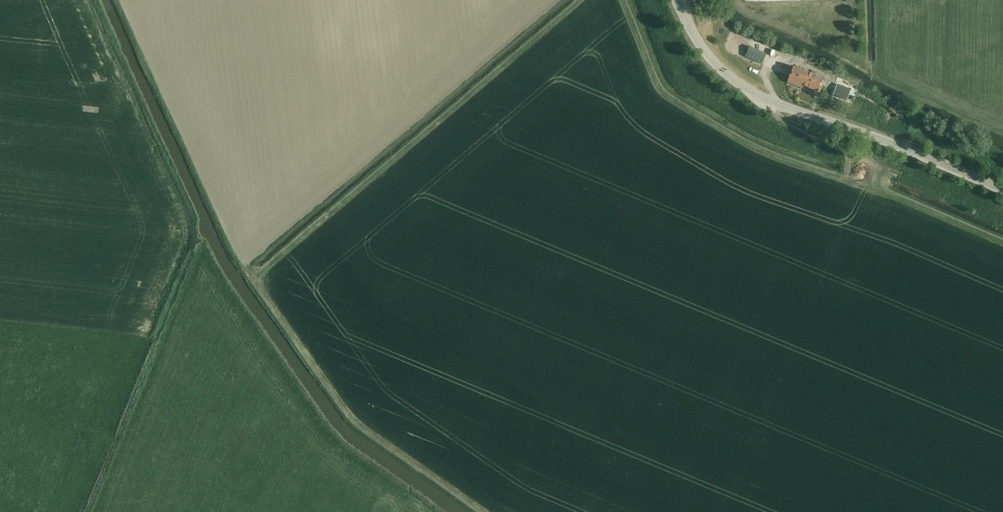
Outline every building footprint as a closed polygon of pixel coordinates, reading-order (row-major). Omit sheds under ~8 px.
[(749,47),(745,56),(762,63),(764,58),(757,55),(759,50),(749,47)] [(790,75),(787,82),(802,87),(803,85),(819,91),(824,78),(808,72),(793,66),(793,67),(790,75)] [(834,91),(833,95),(846,101),(851,89),(845,87),(837,84),(834,91)] [(895,105),(892,112),(903,118),(906,111),(895,105)]
